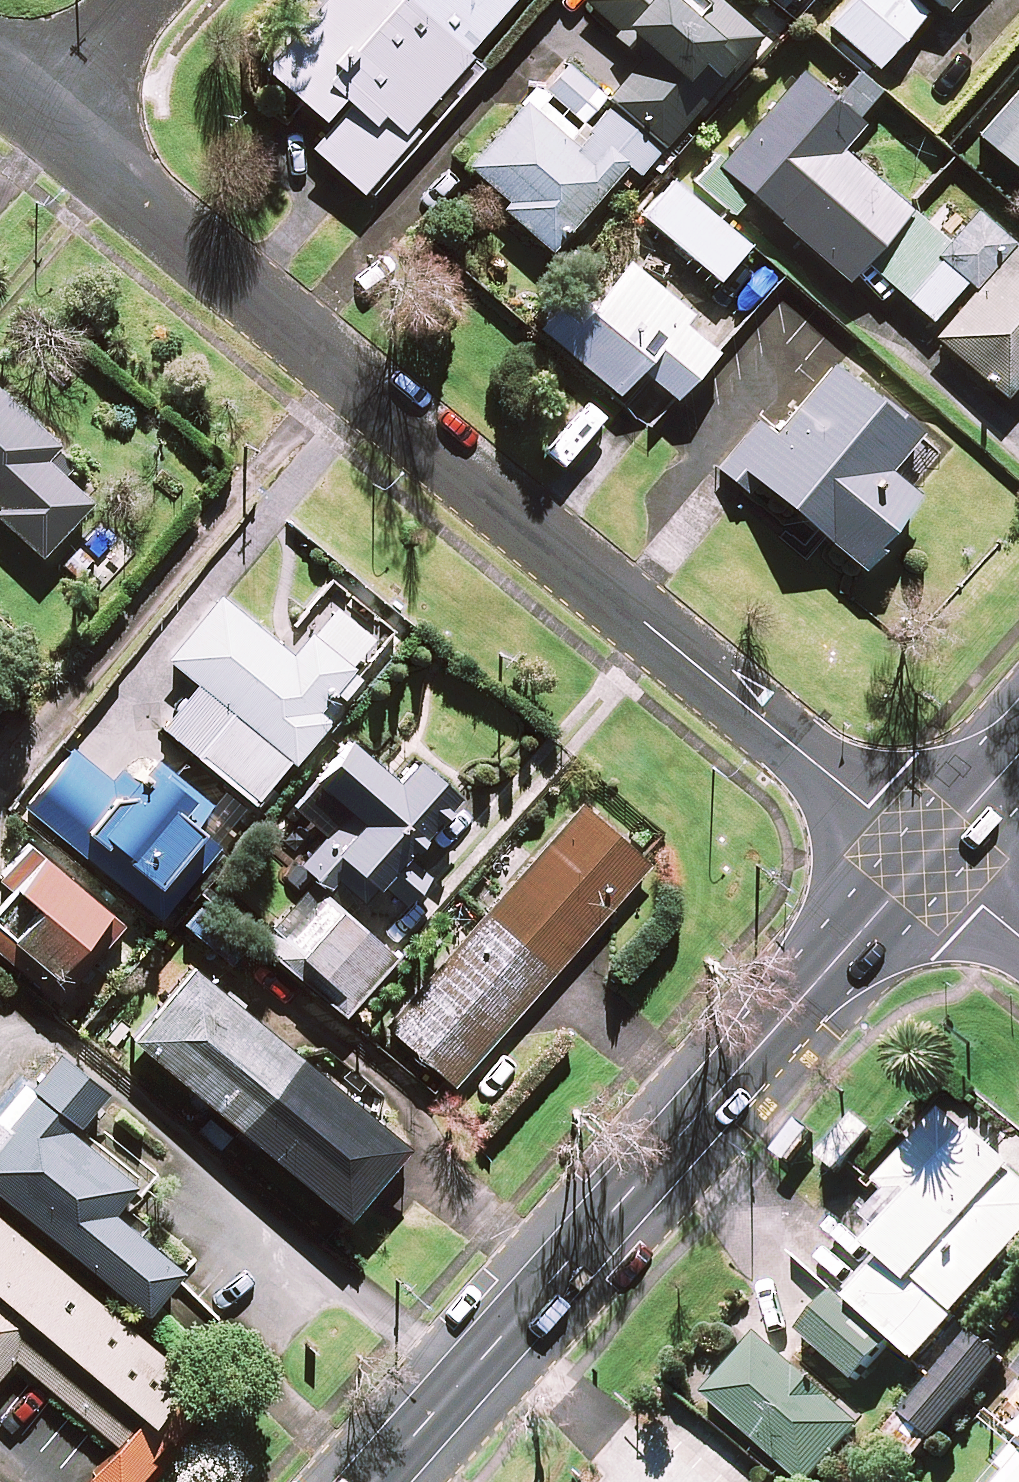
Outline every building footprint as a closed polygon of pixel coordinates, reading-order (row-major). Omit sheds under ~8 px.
[(345,7),(339,2),(274,76),(336,129),(318,150),(363,189),(410,134),(402,128),(513,0),(351,0),(345,7)] [(578,1),(683,82),(697,65),(720,83),(756,36),(709,0),(579,0),(578,1)] [(785,12),(796,0),(771,0),(785,12)] [(907,0),(825,0),(813,13),(878,69),(924,15),(907,0)] [(952,20),(970,0),(930,0),(952,20)] [(700,109),(647,60),(608,102),(566,64),(469,169),(508,206),(503,212),(548,253),(622,173),(632,182),(700,109)] [(1011,97),(976,137),(1018,175),(1018,67),(1001,88),(1011,97)] [(730,152),(725,148),(694,182),(730,215),(748,195),(845,284),(863,264),(929,323),(1003,239),(975,214),(947,245),(903,206),(901,207),(840,151),(861,128),(802,74),(730,152)] [(746,249),(672,184),(642,218),(717,283),(746,249)] [(1016,248),(935,340),(1003,399),(1018,380),(1018,251),(1016,248)] [(689,317),(628,266),(591,310),(569,292),(537,331),(617,397),(638,372),(674,402),(713,354),(681,328),(689,317)] [(917,436),(832,367),(770,443),(763,437),(737,470),(859,569),(917,498),(887,473),(917,436)] [(0,390),(0,508),(1,509),(0,509),(0,517),(41,557),(92,504),(43,456),(55,444),(0,390)] [(292,656),(217,594),(167,654),(202,683),(164,728),(258,805),(331,716),(321,707),(353,669),(310,634),(292,656)] [(395,776),(347,732),(306,776),(344,811),(303,856),(357,905),(378,881),(403,904),(428,877),(411,861),(467,800),(416,754),(395,776)] [(161,920),(224,846),(198,824),(210,810),(144,754),(117,786),(74,750),(26,806),(161,920)] [(648,864),(582,806),(387,1028),(454,1086),(648,864)] [(30,844),(2,876),(17,889),(0,909),(0,952),(58,1003),(68,992),(52,978),(109,913),(30,844)] [(394,956),(322,895),(272,954),(344,1015),(394,956)] [(132,1037),(218,1109),(196,1135),(242,1174),(264,1148),(346,1216),(405,1146),(191,967),(132,1037)] [(60,1055),(31,1090),(23,1084),(0,1113),(0,1193),(147,1312),(181,1270),(111,1213),(136,1183),(74,1133),(106,1093),(60,1055)] [(946,1109),(878,1186),(893,1199),(873,1221),(889,1235),(874,1253),(887,1264),(853,1303),(920,1363),(1018,1250),(1018,1135),(999,1157),(946,1109)] [(0,1219),(0,1375),(15,1357),(119,1445),(88,1481),(138,1481),(210,1396),(0,1219)] [(836,1298),(803,1335),(856,1382),(889,1346),(836,1298)] [(1002,1359),(970,1334),(890,1433),(921,1458),(1002,1359)] [(761,1338),(709,1399),(804,1481),(818,1481),(865,1428),(761,1338)]
